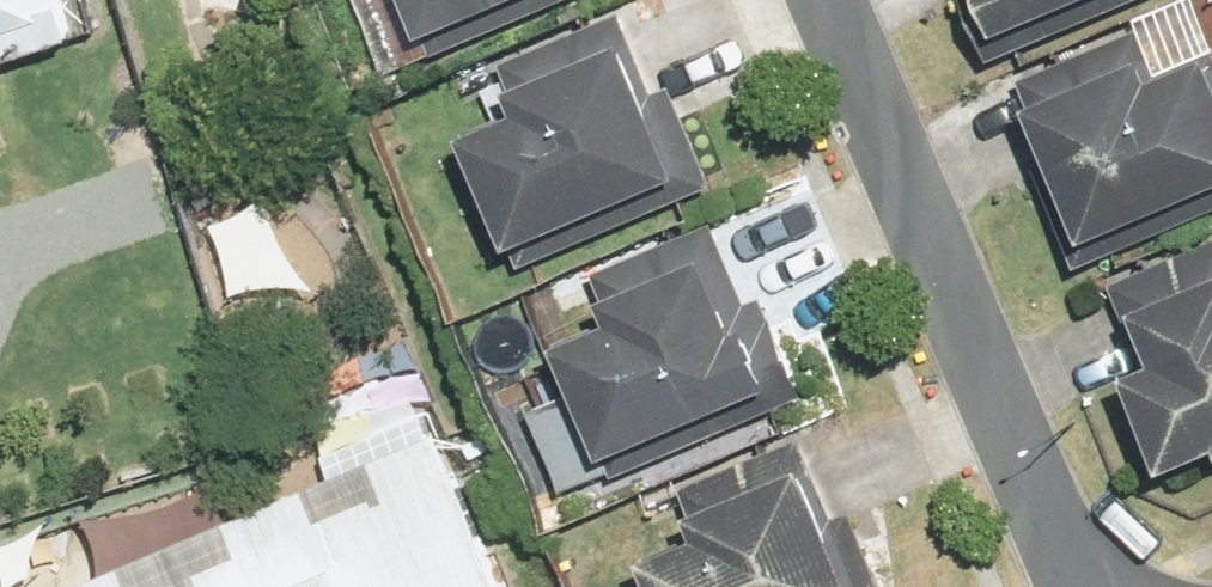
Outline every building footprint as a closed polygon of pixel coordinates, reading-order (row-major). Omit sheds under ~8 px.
[(79,46),(65,0),(0,0),(0,69),(79,46)] [(414,76),(595,0),(382,0),(414,76)] [(1000,63),(1151,0),(974,0),(1000,63)] [(1015,101),(1090,281),(1211,230),(1211,59),(1198,25),(1015,101)] [(462,160),(514,284),(707,204),(635,33),(498,90),(518,137),(462,160)] [(555,376),(607,500),(800,420),(728,249),(591,306),(610,353),(555,376)] [(1157,288),(1176,333),(1128,353),(1184,485),(1211,473),(1211,265),(1157,288)] [(85,586),(555,586),(484,419),(85,586)] [(637,586),(864,586),(810,457),(672,514),(692,561),(636,585),(637,586)]
